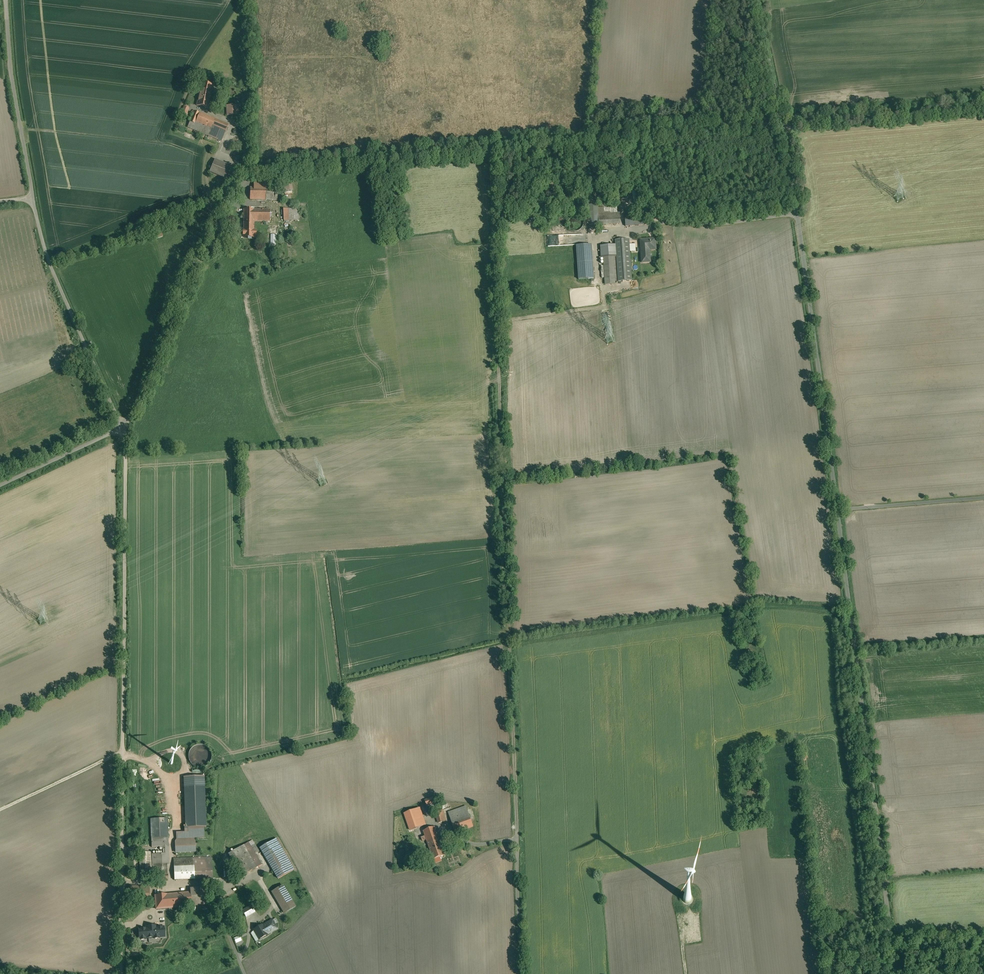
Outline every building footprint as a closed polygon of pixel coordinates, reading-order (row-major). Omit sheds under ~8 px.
[(201,83),(197,106),(208,108),(213,86),(201,83)] [(237,106),(226,106),(227,116),(238,116),(237,106)] [(228,126),(193,111),(191,114),(193,115),(187,128),(221,142),(228,126)] [(234,169),(215,161),(210,172),(229,180),(234,169)] [(292,178),(281,179),(282,186),(282,192),(293,191),(292,184),(292,178)] [(252,185),(250,184),(250,200),(266,200),(266,188),(266,185),(252,185)] [(278,189),(266,188),(266,200),(278,200),(278,189)] [(298,209),(284,209),(284,221),(299,221),(298,209)] [(271,210),(243,210),(243,220),(254,220),(254,221),(270,222),(271,210)] [(597,212),(587,213),(587,222),(590,221),(590,226),(598,226),(597,212)] [(620,214),(598,215),(599,226),(620,224),(620,221),(620,214)] [(629,215),(625,216),(625,227),(647,225),(646,214),(629,215)] [(580,217),(579,217),(578,217),(577,216),(576,216),(574,216),(573,217),(572,217),(571,218),(570,219),(569,220),(569,221),(568,222),(568,223),(568,224),(568,226),(569,227),(569,228),(570,229),(571,230),(573,231),(574,232),(576,232),(577,232),(578,231),(579,231),(581,230),(581,229),(582,229),(583,228),(583,227),(583,226),(584,225),(584,224),(584,223),(583,222),(583,221),(582,220),(581,219),(580,218),(580,217)] [(254,220),(243,220),(243,237),(255,237),(255,232),(254,232),(254,221),(254,220)] [(547,246),(560,246),(560,243),(559,243),(558,236),(547,237),(547,246)] [(629,239),(602,241),(604,254),(605,280),(614,279),(613,272),(632,271),(629,239)] [(655,239),(640,240),(642,263),(648,263),(648,251),(656,250),(655,239)] [(592,246),(576,247),(579,280),(594,279),(592,246)] [(211,759),(211,756),(211,752),(210,749),(207,747),(205,745),(202,744),(198,744),(195,745),(192,747),(190,749),(189,752),(188,755),(189,759),(190,762),(192,764),(195,766),(198,767),(202,767),(205,766),(207,764),(210,762),(211,759)] [(204,787),(184,788),(186,828),(206,827),(204,787)] [(441,806),(437,807),(436,802),(427,805),(430,813),(435,812),(438,823),(446,821),(443,810),(442,811),(441,806)] [(466,806),(448,813),(455,833),(473,827),(466,806)] [(426,825),(420,808),(414,810),(420,827),(426,825)] [(414,810),(400,815),(406,832),(412,830),(420,827),(414,810)] [(167,819),(151,819),(151,838),(168,837),(167,819)] [(435,827),(423,831),(426,840),(438,836),(436,832),(435,827)] [(438,836),(426,840),(433,860),(445,856),(438,836)] [(168,837),(151,838),(152,848),(162,847),(162,854),(167,854),(168,864),(169,864),(168,837)] [(294,869),(277,839),(260,848),(278,879),(294,869)] [(195,842),(175,843),(176,852),(195,852),(195,842)] [(262,865),(249,842),(229,854),(238,869),(242,876),(262,865)] [(150,852),(140,852),(141,878),(151,877),(150,852)] [(162,854),(156,854),(157,875),(168,874),(168,864),(167,854),(162,854)] [(206,857),(173,859),(174,862),(194,861),(194,879),(206,879),(206,857)] [(194,861),(174,862),(174,880),(194,879),(194,861)] [(149,887),(128,886),(128,899),(149,899),(149,887)] [(295,907),(283,886),(273,892),(285,913),(295,907)] [(207,891),(190,893),(191,906),(209,905),(207,891)] [(190,893),(180,894),(181,907),(191,906),(190,893)] [(180,894),(155,896),(155,901),(159,901),(160,910),(168,909),(175,908),(181,907),(180,894)] [(168,909),(160,910),(159,901),(155,901),(157,923),(170,922),(168,909)] [(252,904),(242,910),(246,917),(256,912),(252,904)] [(273,918),(263,924),(253,930),(250,932),(256,942),(278,928),(275,923),(278,922),(276,918),(273,919),(273,918)] [(138,929),(140,941),(165,938),(164,926),(138,929)]
